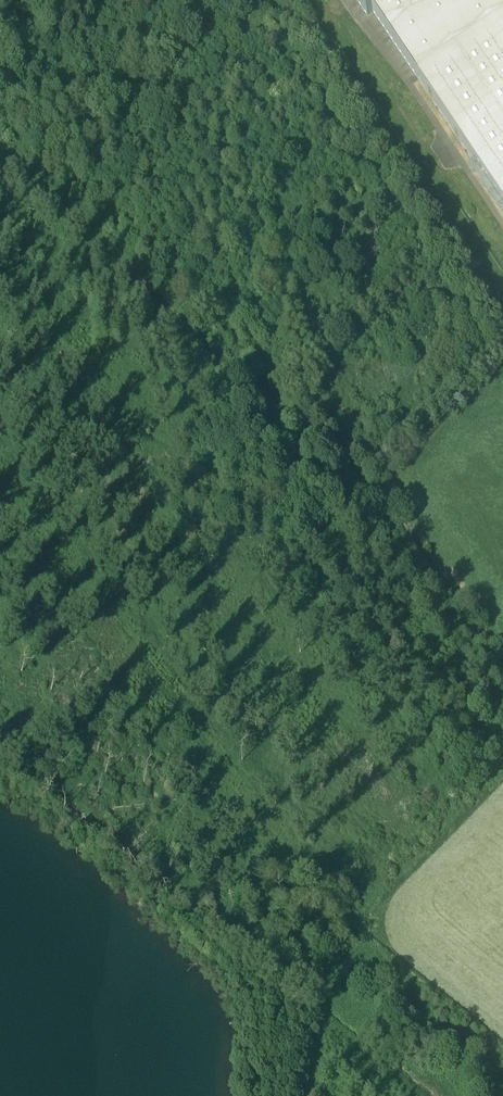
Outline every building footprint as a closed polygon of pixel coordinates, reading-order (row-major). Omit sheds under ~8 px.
[(368,19),(374,15),(397,0),(355,0),(368,19)] [(374,15),(502,208),(502,0),(397,0),(374,15)]
